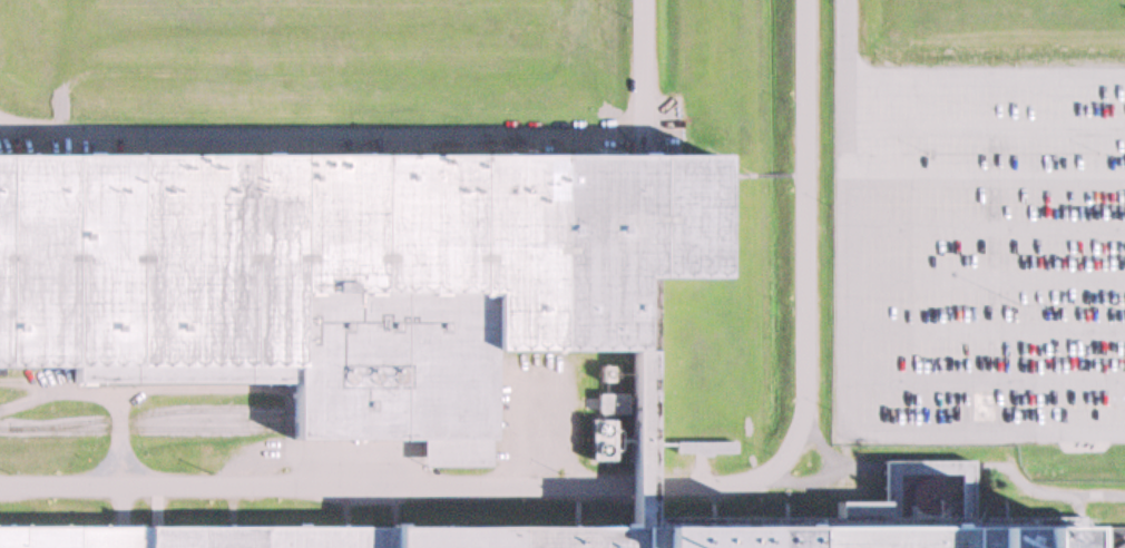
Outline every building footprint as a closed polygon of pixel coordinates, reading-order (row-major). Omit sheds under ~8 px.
[(43,364),(43,383),(258,384),(257,440),(404,440),(404,466),(486,466),(486,345),(607,345),(648,344),(648,273),(715,273),(715,154),(0,153),(0,364),(43,364)] [(607,345),(608,485),(609,522),(650,522),(650,483),(648,344),(607,345)] [(961,516),(961,462),(872,462),(872,503),(821,505),(821,522),(650,522),(609,522),(0,524),(0,547),(1079,547),(1079,537),(1079,528),(1079,516),(961,516)] [(1079,528),(1079,537),(1124,537),(1124,528),(1079,528)]
